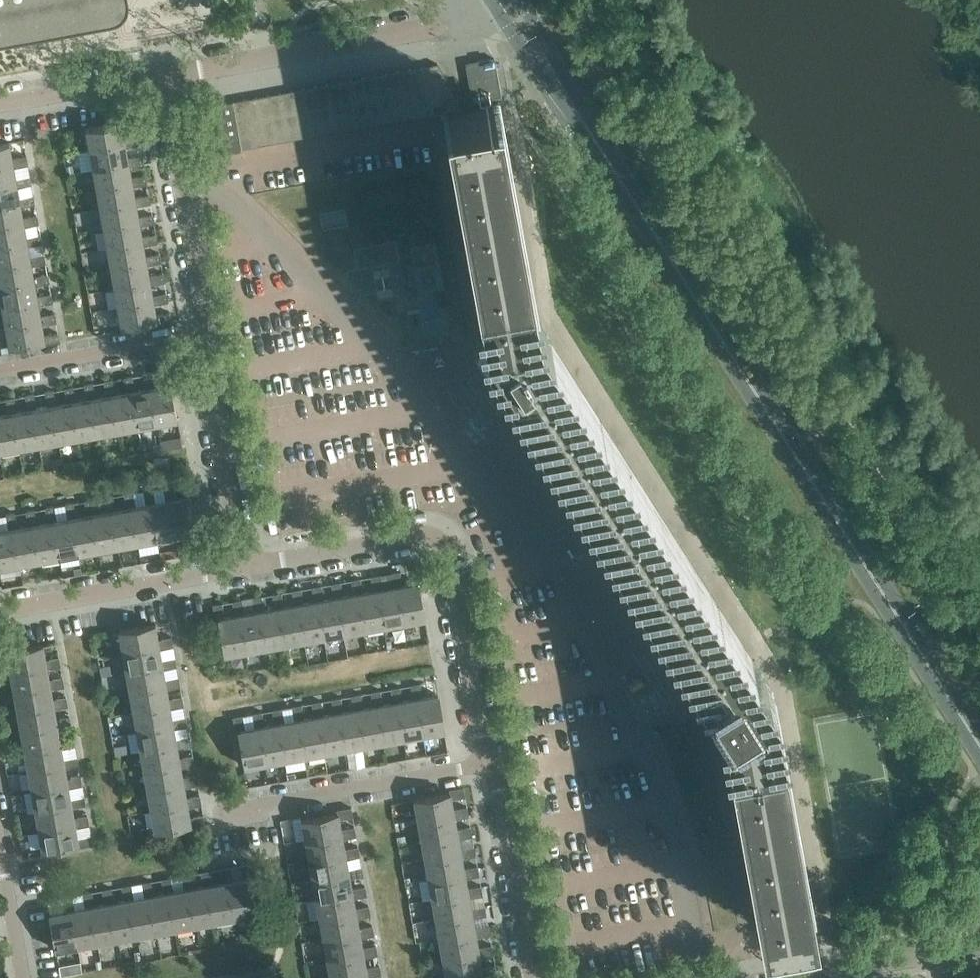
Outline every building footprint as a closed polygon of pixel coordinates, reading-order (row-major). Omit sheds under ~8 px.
[(92,15),(94,14),(99,12),(101,10),(103,9),(105,7),(110,0),(0,0),(0,32),(92,15)] [(467,63),(473,100),(501,95),(494,58),(467,63)] [(437,88),(442,112),(483,339),(490,349),(483,353),(497,374),(503,370),(704,688),(698,692),(711,713),(718,709),(757,925),(813,915),(772,688),(537,318),(498,102),(466,107),(437,63),(433,64),(437,88)] [(426,90),(437,88),(433,64),(421,66),(426,90)] [(414,92),(426,90),(421,66),(410,68),(414,92)] [(402,94),(414,92),(410,68),(398,71),(402,94)] [(390,97),(402,94),(398,71),(386,73),(390,97)] [(378,99),(390,97),(386,73),(374,75),(378,99)] [(367,101),(378,99),(374,75),(362,77),(367,101)] [(355,103),(367,101),(362,77),(351,79),(355,103)] [(343,105),(355,103),(351,79),(339,81),(343,105)] [(331,107),(343,105),(339,81),(327,83),(331,107)] [(320,109),(331,107),(327,83),(315,86),(320,109)] [(308,111),(320,109),(315,86),(304,88),(308,111)] [(296,114),(308,111),(304,88),(292,90),(296,114)] [(430,114),(442,112),(437,88),(426,90),(430,114)] [(284,116),(296,114),(292,90),(280,92),(284,116)] [(418,116),(430,114),(426,90),(414,92),(418,116)] [(272,118),(284,116),(280,92),(268,94),(272,118)] [(406,118),(418,116),(414,92),(402,94),(406,118)] [(261,120),(272,118),(268,94),(256,96),(261,120)] [(395,120),(406,118),(402,94),(390,97),(395,120)] [(249,122),(261,120),(256,96),(245,98),(249,122)] [(383,122),(395,120),(390,97),(378,99),(383,122)] [(237,124),(249,122),(245,98),(233,101),(237,124)] [(371,124),(383,122),(378,99),(367,101),(371,124)] [(237,124),(233,101),(233,100),(218,103),(220,115),(202,119),(209,154),(242,149),(241,148),(237,124)] [(359,127),(371,124),(367,101),(355,103),(359,127)] [(200,106),(202,119),(220,115),(218,103),(200,106)] [(347,129),(359,127),(355,103),(343,105),(347,129)] [(336,131),(347,129),(343,105),(331,107),(336,131)] [(324,133),(336,131),(331,107),(320,109),(324,133)] [(312,135),(324,133),(320,109),(308,111),(312,135)] [(300,137),(312,135),(308,111),(296,114),(300,137)] [(288,139),(300,137),(296,114),(284,116),(288,139)] [(277,141),(288,139),(284,116),(272,118),(277,141)] [(265,144),(277,141),(272,118),(261,120),(265,144)] [(253,146),(265,144),(261,120),(249,122),(253,146)] [(85,128),(89,148),(125,141),(126,146),(140,144),(139,135),(125,137),(122,121),(85,128)] [(241,148),(253,146),(249,122),(237,124),(241,148)] [(89,148),(93,168),(129,161),(130,166),(144,163),(142,155),(128,157),(126,146),(125,141),(89,148)] [(13,162),(14,167),(28,164),(27,155),(13,158),(10,142),(0,144),(0,164),(13,162)] [(93,168),(96,188),(132,181),(133,186),(147,183),(146,174),(132,177),(130,166),(129,161),(93,168)] [(17,182),(18,186),(32,184),(30,175),(16,177),(14,167),(13,162),(0,164),(0,185),(17,182)] [(96,188),(100,208),(136,201),(137,205),(151,203),(149,194),(135,196),(133,186),(132,181),(96,188)] [(20,201),(21,206),(35,203),(34,195),(20,197),(18,186),(17,182),(0,185),(0,205),(20,201)] [(24,221),(25,226),(39,223),(37,214),(23,217),(21,206),(20,201),(0,205),(0,226),(24,221)] [(100,208),(103,227),(140,221),(140,225),(155,222),(153,213),(139,216),(137,205),(136,201),(100,208)] [(28,241),(28,245),(43,243),(41,234),(27,236),(25,226),(24,221),(0,226),(0,246),(28,241)] [(103,227),(107,247),(143,241),(144,245),(158,242),(157,233),(142,236),(140,225),(140,221),(103,227)] [(31,261),(32,265),(46,263),(44,254),(30,256),(28,245),(28,241),(0,246),(0,267),(31,261)] [(107,247),(110,267),(147,260),(147,264),(162,262),(160,253),(146,255),(144,245),(143,241),(107,247)] [(110,267),(114,287),(150,280),(151,284),(165,281),(164,272),(149,275),(147,264),(147,260),(110,267)] [(35,281),(35,285),(50,282),(48,273),(34,276),(32,265),(31,261),(0,267),(0,287),(35,281)] [(114,287),(118,307),(154,300),(155,304),(169,301),(167,292),(153,295),(151,284),(150,280),(114,287)] [(2,307),(38,301),(39,304),(53,302),(52,293),(37,295),(35,285),(35,281),(0,287),(0,296),(2,307)] [(154,300),(118,307),(121,327),(157,321),(158,324),(172,321),(171,312),(157,314),(155,304),(154,300)] [(2,307),(6,327),(42,321),(43,324),(57,322),(55,313),(41,315),(39,304),(38,301),(2,307)] [(42,321),(6,327),(9,347),(45,341),(46,344),(60,341),(59,332),(44,335),(43,324),(42,321)] [(165,384),(155,386),(151,386),(157,423),(177,419),(171,383),(174,383),(172,368),(163,370),(165,384)] [(146,387),(135,389),(131,390),(137,426),(157,423),(151,386),(155,386),(152,371),(143,373),(146,387)] [(126,391),(115,393),(111,393),(118,430),(137,426),(131,390),(135,389),(132,375),(123,377),(126,391)] [(106,394),(96,396),(91,397),(98,433),(118,430),(111,393),(115,393),(113,378),(104,380),(106,394)] [(87,398),(76,400),(71,401),(78,437),(98,433),(91,397),(96,396),(93,382),(84,384),(87,398)] [(67,401),(56,403),(52,404),(58,441),(78,437),(71,401),(76,400),(73,386),(64,387),(67,401)] [(47,405),(37,407),(32,408),(38,444),(58,441),(52,404),(56,403),(54,389),(45,391),(47,405)] [(28,408),(17,410),(12,411),(19,448),(38,444),(32,408),(37,407),(34,393),(25,394),(28,408)] [(0,413),(0,451),(19,448),(12,411),(17,410),(14,396),(5,398),(8,412),(0,413)] [(186,496),(175,498),(171,498),(178,535),(198,531),(191,495),(195,495),(192,480),(183,482),(186,496)] [(166,499),(155,501),(152,502),(158,538),(178,535),(171,498),(175,498),(172,484),(163,485),(166,499)] [(146,503),(135,505),(132,506),(138,542),(158,538),(152,502),(155,501),(152,487),(144,489),(146,503)] [(127,507),(116,508),(112,509),(118,546),(138,542),(132,506),(135,505),(133,491),(124,492),(127,507)] [(107,510),(96,512),(92,513),(99,549),(118,546),(112,509),(116,508),(113,494),(104,496),(107,510)] [(87,514),(76,516),(72,516),(79,553),(99,549),(92,513),(96,512),(93,498),(85,499),(87,514)] [(68,517),(57,519),(52,520),(59,556),(79,553),(72,516),(76,516),(74,501),(65,503),(68,517)] [(48,521),(37,523),(32,523),(39,560),(59,556),(52,520),(57,519),(54,505),(45,506),(48,521)] [(28,524),(17,526),(13,527),(19,563),(39,560),(32,523),(37,523),(35,508),(26,510),(28,524)] [(17,526),(15,512),(6,514),(8,528),(0,529),(0,567),(19,563),(13,527),(17,526)] [(391,572),(393,586),(398,585),(404,622),(424,618),(418,581),(402,584),(400,570),(391,572)] [(371,575),(373,589),(378,588),(384,625),(404,622),(398,585),(393,586),(383,587),(380,574),(371,575)] [(351,579),(354,593),(358,592),(365,629),(384,625),(378,588),(373,589),(363,591),(360,577),(351,579)] [(331,583),(334,596),(338,596),(345,632),(365,629),(358,592),(354,593),(343,595),(341,581),(331,583)] [(312,586),(314,600),(318,599),(325,636),(345,632),(338,596),(334,596),(323,598),(321,584),(312,586)] [(292,590),(294,604),(298,603),(305,640),(325,636),(318,599),(314,600),(304,602),(301,588),(292,590)] [(272,593),(275,607),(278,606),(285,643),(305,640),(298,603),(294,604),(284,605),(281,592),(272,593)] [(252,597),(255,611),(259,610),(265,647),(285,643),(278,606),(275,607),(264,609),(262,595),(252,597)] [(233,601),(235,614),(239,614),(245,650),(265,647),(259,610),(255,611),(245,613),(242,599),(233,601)] [(239,614),(235,614),(225,616),(222,602),(213,604),(215,618),(219,618),(225,654),(245,650),(239,614)] [(119,630),(122,650),(159,643),(160,648),(173,646),(172,636),(158,639),(156,624),(119,630)] [(122,650),(126,670),(162,663),(163,668),(177,666),(175,656),(161,659),(160,648),(159,643),(122,650)] [(6,650),(10,670),(46,664),(47,668),(61,666),(59,656),(46,659),(43,644),(6,650)] [(126,670),(129,690),(166,683),(167,688),(180,685),(179,676),(165,678),(163,668),(162,663),(126,670)] [(10,670),(13,690),(50,684),(51,688),(65,686),(63,676),(49,679),(47,668),(46,664),(10,670)] [(411,684),(413,698),(418,697),(424,734),(444,730),(438,693),(423,696),(420,682),(411,684)] [(129,690),(133,710),(169,703),(170,708),(184,705),(182,696),(168,698),(167,688),(166,683),(129,690)] [(13,690),(17,710),(54,704),(54,708),(68,705),(67,696),(53,699),(51,688),(50,684),(13,690)] [(391,687),(393,701),(398,700),(405,737),(424,734),(418,697),(413,698),(403,700),(400,686),(391,687)] [(371,691),(374,705),(378,704),(385,741),(405,737),(398,700),(393,701),(383,703),(381,689),(371,691)] [(351,695),(354,708),(358,708),(365,744),(385,741),(378,704),(374,705),(363,707),(361,693),(351,695)] [(332,698),(334,712),(338,711),(345,748),(365,744),(358,708),(354,708),(344,710),(341,697),(332,698)] [(312,702),(314,716),(318,715),(325,752),(345,748),(338,711),(334,712),(324,714),(321,700),(312,702)] [(133,710),(136,730),(173,723),(174,727),(188,725),(186,715),(172,718),(170,708),(169,703),(133,710)] [(17,710),(21,730),(57,723),(58,728),(72,725),(70,716),(56,718),(54,708),(54,704),(17,710)] [(292,705),(295,719),(298,718),(305,755),(325,752),(318,715),(314,716),(304,718),(301,704),(292,705)] [(272,709),(275,723),(279,722),(285,759),(305,755),(298,718),(295,719),(284,721),(282,707),(272,709)] [(253,713),(255,726),(259,726),(265,762),(285,759),(279,722),(275,723),(265,725),(262,711),(253,713)] [(259,726),(255,726),(245,728),(242,715),(233,716),(235,730),(239,730),(245,766),(265,762),(259,726)] [(21,730),(24,750),(61,743),(62,747),(75,745),(74,736),(60,738),(58,728),(57,723),(21,730)] [(136,730),(140,750),(176,743),(177,747),(191,745),(189,735),(176,738),(174,727),(173,723),(136,730)] [(24,750),(28,770),(64,763),(65,767),(79,765),(77,755),(63,758),(62,747),(61,743),(24,750)] [(140,750),(144,769),(180,763),(181,767),(195,764),(193,755),(179,757),(177,747),(176,743),(140,750)] [(28,770),(31,790),(68,783),(69,787),(82,784),(81,775),(67,778),(65,767),(64,763),(28,770)] [(144,769),(147,789),(184,783),(184,787),(198,784),(196,775),(183,777),(181,767),(180,763),(144,769)] [(31,790),(35,810),(71,803),(72,807),(86,804),(84,795),(70,797),(69,787),(68,783),(31,790)] [(147,789),(151,809),(187,803),(188,806),(202,804),(200,794),(186,797),(184,787),(184,783),(147,789)] [(414,799),(417,819),(454,812),(453,809),(451,798),(465,796),(464,786),(449,789),(450,792),(414,799)] [(35,810),(38,829),(75,823),(76,826),(90,824),(88,815),(74,817),(72,807),(71,803),(35,810)] [(187,803),(151,809),(154,829),(190,823),(191,826),(205,824),(204,814),(190,817),(188,806),(187,803)] [(302,819),(305,839),(342,832),(341,829),(339,818),(353,816),(352,806),(337,809),(338,813),(302,819)] [(417,819),(421,839),(458,832),(457,828),(455,818),(469,816),(467,806),(453,809),(454,812),(417,819)] [(75,823),(38,829),(42,849),(78,843),(79,846),(93,844),(91,834),(78,837),(76,826),(75,823)] [(305,839),(309,859),(346,852),(345,848),(343,838),(357,836),(355,826),(341,829),(342,832),(305,839)] [(421,839),(424,859),(461,852),(460,848),(459,838),(472,835),(471,826),(457,828),(458,832),(421,839)] [(309,859),(312,879),(349,872),(348,868),(347,858),(360,855),(359,846),(345,848),(346,852),(309,859)] [(424,859),(428,878),(465,872),(464,868),(462,857),(476,855),(474,846),(460,848),(461,852),(424,859)] [(243,878),(233,880),(229,880),(236,917),(255,913),(249,877),(252,876),(250,862),(240,864),(243,878)] [(428,878),(432,898),(468,892),(468,888),(466,877),(480,875),(478,865),(464,868),(465,872),(428,878)] [(223,881),(213,883),(209,884),(216,920),(236,917),(229,880),(233,880),(230,866),(221,868),(223,881)] [(312,879),(316,899),(353,892),(352,888),(350,877),(364,875),(362,866),(348,868),(349,872),(312,879)] [(203,885),(193,887),(189,888),(196,924),(216,920),(209,884),(213,883),(210,869),(201,871),(203,885)] [(184,889),(173,890),(169,891),(176,928),(196,924),(189,888),(193,887),(191,873),(181,875),(184,889)] [(164,892),(154,894),(149,895),(156,931),(176,928),(169,891),(173,890),(171,877),(161,878),(164,892)] [(144,896),(134,898),(130,898),(136,935),(156,931),(149,895),(154,894),(151,880),(142,882),(144,896)] [(124,899),(114,901),(110,902),(116,938),(136,935),(130,898),(134,898),(131,884),(122,885),(124,899)] [(316,899),(319,918),(356,912),(356,908),(354,897),(368,895),(366,885),(352,888),(353,892),(316,899)] [(432,898),(435,918),(472,912),(471,907),(469,897),(483,895),(481,885),(468,888),(468,892),(432,898)] [(105,903),(94,905),(90,905),(96,942),(116,938),(110,902),(114,901),(112,887),(102,889),(105,903)] [(85,906),(75,908),(70,909),(76,946),(96,942),(90,905),(94,905),(92,891),(82,893),(85,906)] [(70,909),(75,908),(72,894),(63,896),(65,910),(50,912),(57,949),(76,946),(70,909)] [(319,918),(323,938),(360,932),(359,927),(357,917),(371,914),(369,905),(356,908),(356,912),(319,918)] [(435,918),(439,938),(476,931),(475,927),(473,917),(487,914),(485,905),(471,907),(472,912),(435,918)] [(323,938),(327,958),(364,951),(363,947),(361,937),(375,934),(373,925),(359,927),(360,932),(323,938)] [(439,938),(442,958),(479,951),(478,947),(477,937),(490,934),(489,925),(475,927),(476,931),(439,938)] [(442,958),(446,977),(483,971),(482,967),(480,956),(494,954),(492,944),(478,947),(479,951),(442,958)] [(330,977),(331,977),(367,971),(366,967),(365,956),(378,954),(377,945),(363,947),(364,951),(327,958),(330,977)] [(368,976),(382,974),(380,964),(366,967),(367,971),(331,977),(368,977),(368,976)] [(446,977),(484,977),(484,976),(498,973),(496,964),(482,967),(483,971),(446,977)]
